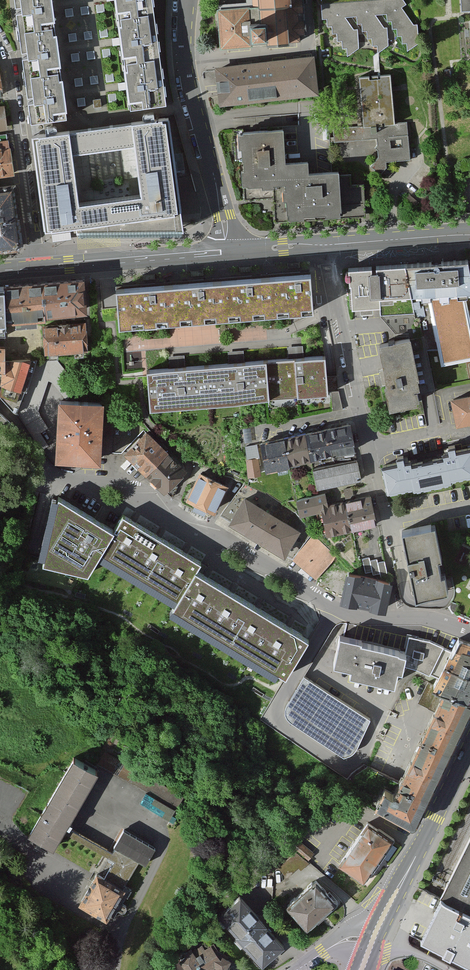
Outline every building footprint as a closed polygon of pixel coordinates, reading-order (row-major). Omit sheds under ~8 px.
[(18,34),(54,29),(50,0),(13,0),(18,34)] [(130,112),(123,64),(117,19),(114,0),(50,0),(54,29),(61,73),(67,121),(130,112)] [(117,19),(154,15),(153,0),(114,0),(117,19)] [(256,4),(258,41),(297,39),(297,31),(305,31),(302,0),(256,0),(256,4)] [(322,19),(328,19),(327,28),(333,28),(333,37),(340,36),(340,44),(344,44),(343,50),(348,50),(348,55),(362,48),(347,19),(357,18),(357,23),(363,24),(363,31),(368,31),(368,40),(373,40),(372,51),(390,49),(389,39),(377,16),(388,14),(389,21),(393,21),(393,30),(398,30),(398,38),(404,36),(403,45),(416,43),(415,27),(404,8),(404,0),(321,0),(322,19)] [(458,10),(469,10),(469,0),(457,0),(458,10)] [(219,44),(258,41),(256,4),(217,7),(219,44)] [(154,15),(117,19),(123,64),(161,60),(154,15)] [(54,29),(18,34),(24,78),(61,73),(54,29)] [(215,66),(220,103),(316,91),(311,54),(215,66)] [(161,60),(123,64),(130,112),(167,105),(161,60)] [(61,73),(24,78),(30,126),(67,121),(61,73)] [(389,73),(360,75),(363,125),(332,127),(333,142),(377,140),(378,158),(369,159),(370,173),(385,172),(385,162),(409,161),(407,121),(392,122),(389,73)] [(169,120),(167,105),(130,112),(67,121),(30,126),(44,218),(46,233),(84,225),(76,192),(71,155),(135,147),(132,125),(169,120)] [(76,192),(84,225),(180,213),(169,120),(132,125),(135,147),(140,185),(76,192)] [(284,130),(241,132),(243,187),(285,185),(286,221),(365,217),(363,186),(351,187),(351,176),(339,177),(339,174),(308,175),(307,162),(286,162),(284,130)] [(13,176),(9,146),(0,147),(0,178),(13,176)] [(0,183),(0,215),(17,213),(14,182),(0,183)] [(0,215),(0,247),(20,245),(17,213),(0,215)] [(409,256),(417,330),(420,352),(427,351),(439,349),(440,359),(469,355),(469,250),(409,256)] [(381,299),(383,324),(407,331),(417,330),(409,256),(352,262),(356,302),(381,299)] [(309,274),(260,278),(263,317),(312,312),(309,274)] [(260,278),(211,283),(214,321),(263,317),(260,278)] [(83,279),(43,282),(45,309),(85,306),(83,279)] [(43,282),(2,285),(4,312),(45,309),(43,282)] [(211,283),(163,287),(166,325),(214,321),(211,283)] [(163,287),(116,291),(119,329),(166,325),(163,287)] [(87,320),(43,322),(44,350),(88,348),(87,320)] [(420,352),(417,330),(407,331),(377,337),(389,404),(418,399),(418,394),(434,392),(427,351),(420,352)] [(326,357),(265,362),(268,399),(329,394),(326,357)] [(3,359),(3,369),(0,377),(0,382),(26,392),(37,361),(3,359)] [(265,362),(208,366),(211,404),(268,399),(265,362)] [(208,366),(147,371),(150,409),(211,404),(208,366)] [(451,394),(457,421),(469,418),(469,391),(451,394)] [(102,394),(57,393),(55,451),(100,452),(102,394)] [(10,433),(20,420),(0,405),(0,425),(10,433)] [(351,425),(330,428),(334,450),(355,446),(351,425)] [(166,449),(145,428),(124,449),(146,470),(166,449)] [(330,428),(308,433),(312,454),(334,450),(330,428)] [(308,433),(286,437),(290,458),(312,454),(308,433)] [(286,437),(265,441),(269,462),(290,458),(286,437)] [(443,448),(444,453),(427,456),(430,476),(469,470),(469,443),(443,448)] [(260,445),(248,446),(250,471),(261,470),(260,445)] [(361,476),(355,446),(334,450),(340,480),(361,476)] [(166,449),(146,470),(165,489),(185,468),(166,449)] [(334,450),(312,454),(317,484),(340,480),(334,450)] [(430,476),(427,456),(410,458),(409,454),(383,458),(387,483),(430,476)] [(229,484),(200,469),(186,495),(194,499),(191,504),(204,510),(206,506),(215,511),(229,484)] [(326,489),(296,495),(300,515),(321,511),(320,505),(329,503),(326,489)] [(312,537),(299,530),(244,495),(229,519),(293,559),(312,537)] [(370,495),(345,500),(351,529),(376,524),(370,495)] [(114,532),(57,498),(43,565),(88,576),(114,532)] [(320,505),(321,511),(326,534),(351,529),(345,500),(329,503),(320,505)] [(201,565),(122,518),(114,532),(102,554),(181,599),(196,574),(201,565)] [(434,520),(402,526),(414,595),(447,589),(434,520)] [(312,537),(293,559),(315,579),(334,557),(312,537)] [(390,577),(345,567),(339,595),(383,605),(390,577)] [(284,679),(306,642),(299,639),(264,616),(196,574),(181,599),(172,612),(284,679)] [(339,627),(336,645),(334,649),(332,655),(349,657),(349,665),(393,674),(396,661),(401,661),(402,654),(439,669),(445,654),(450,645),(406,630),(404,645),(359,633),(339,627)] [(445,654),(469,666),(469,636),(457,629),(450,645),(445,654)] [(439,669),(435,675),(443,679),(469,692),(469,666),(445,654),(439,669)] [(448,744),(469,698),(469,692),(443,679),(421,731),(448,744)] [(369,722),(304,680),(289,705),(286,711),(286,716),(287,720),(290,722),(344,758),(353,754),(357,748),(369,722)] [(421,731),(397,780),(425,793),(448,744),(421,731)] [(106,752),(98,765),(146,792),(176,809),(183,795),(106,752)] [(94,765),(73,753),(27,832),(52,847),(62,830),(105,854),(114,860),(108,871),(126,882),(139,860),(144,863),(154,846),(123,828),(110,851),(64,824),(97,767),(94,765)] [(375,803),(398,815),(411,821),(418,807),(425,793),(397,780),(393,790),(383,785),(375,803)] [(176,809),(146,792),(139,804),(169,820),(176,809)] [(391,838),(365,822),(338,865),(364,881),(391,838)] [(420,938),(469,963),(469,838),(420,938)] [(313,853),(296,839),(290,846),(308,860),(313,853)] [(123,889),(94,875),(80,902),(109,916),(123,889)] [(315,881),(289,905),(307,925),(333,901),(315,881)] [(284,943),(240,894),(218,914),(262,963),(284,943)] [(215,964),(220,969),(230,963),(223,953),(219,956),(210,944),(196,954),(193,949),(180,959),(189,969),(207,969),(215,964)]
